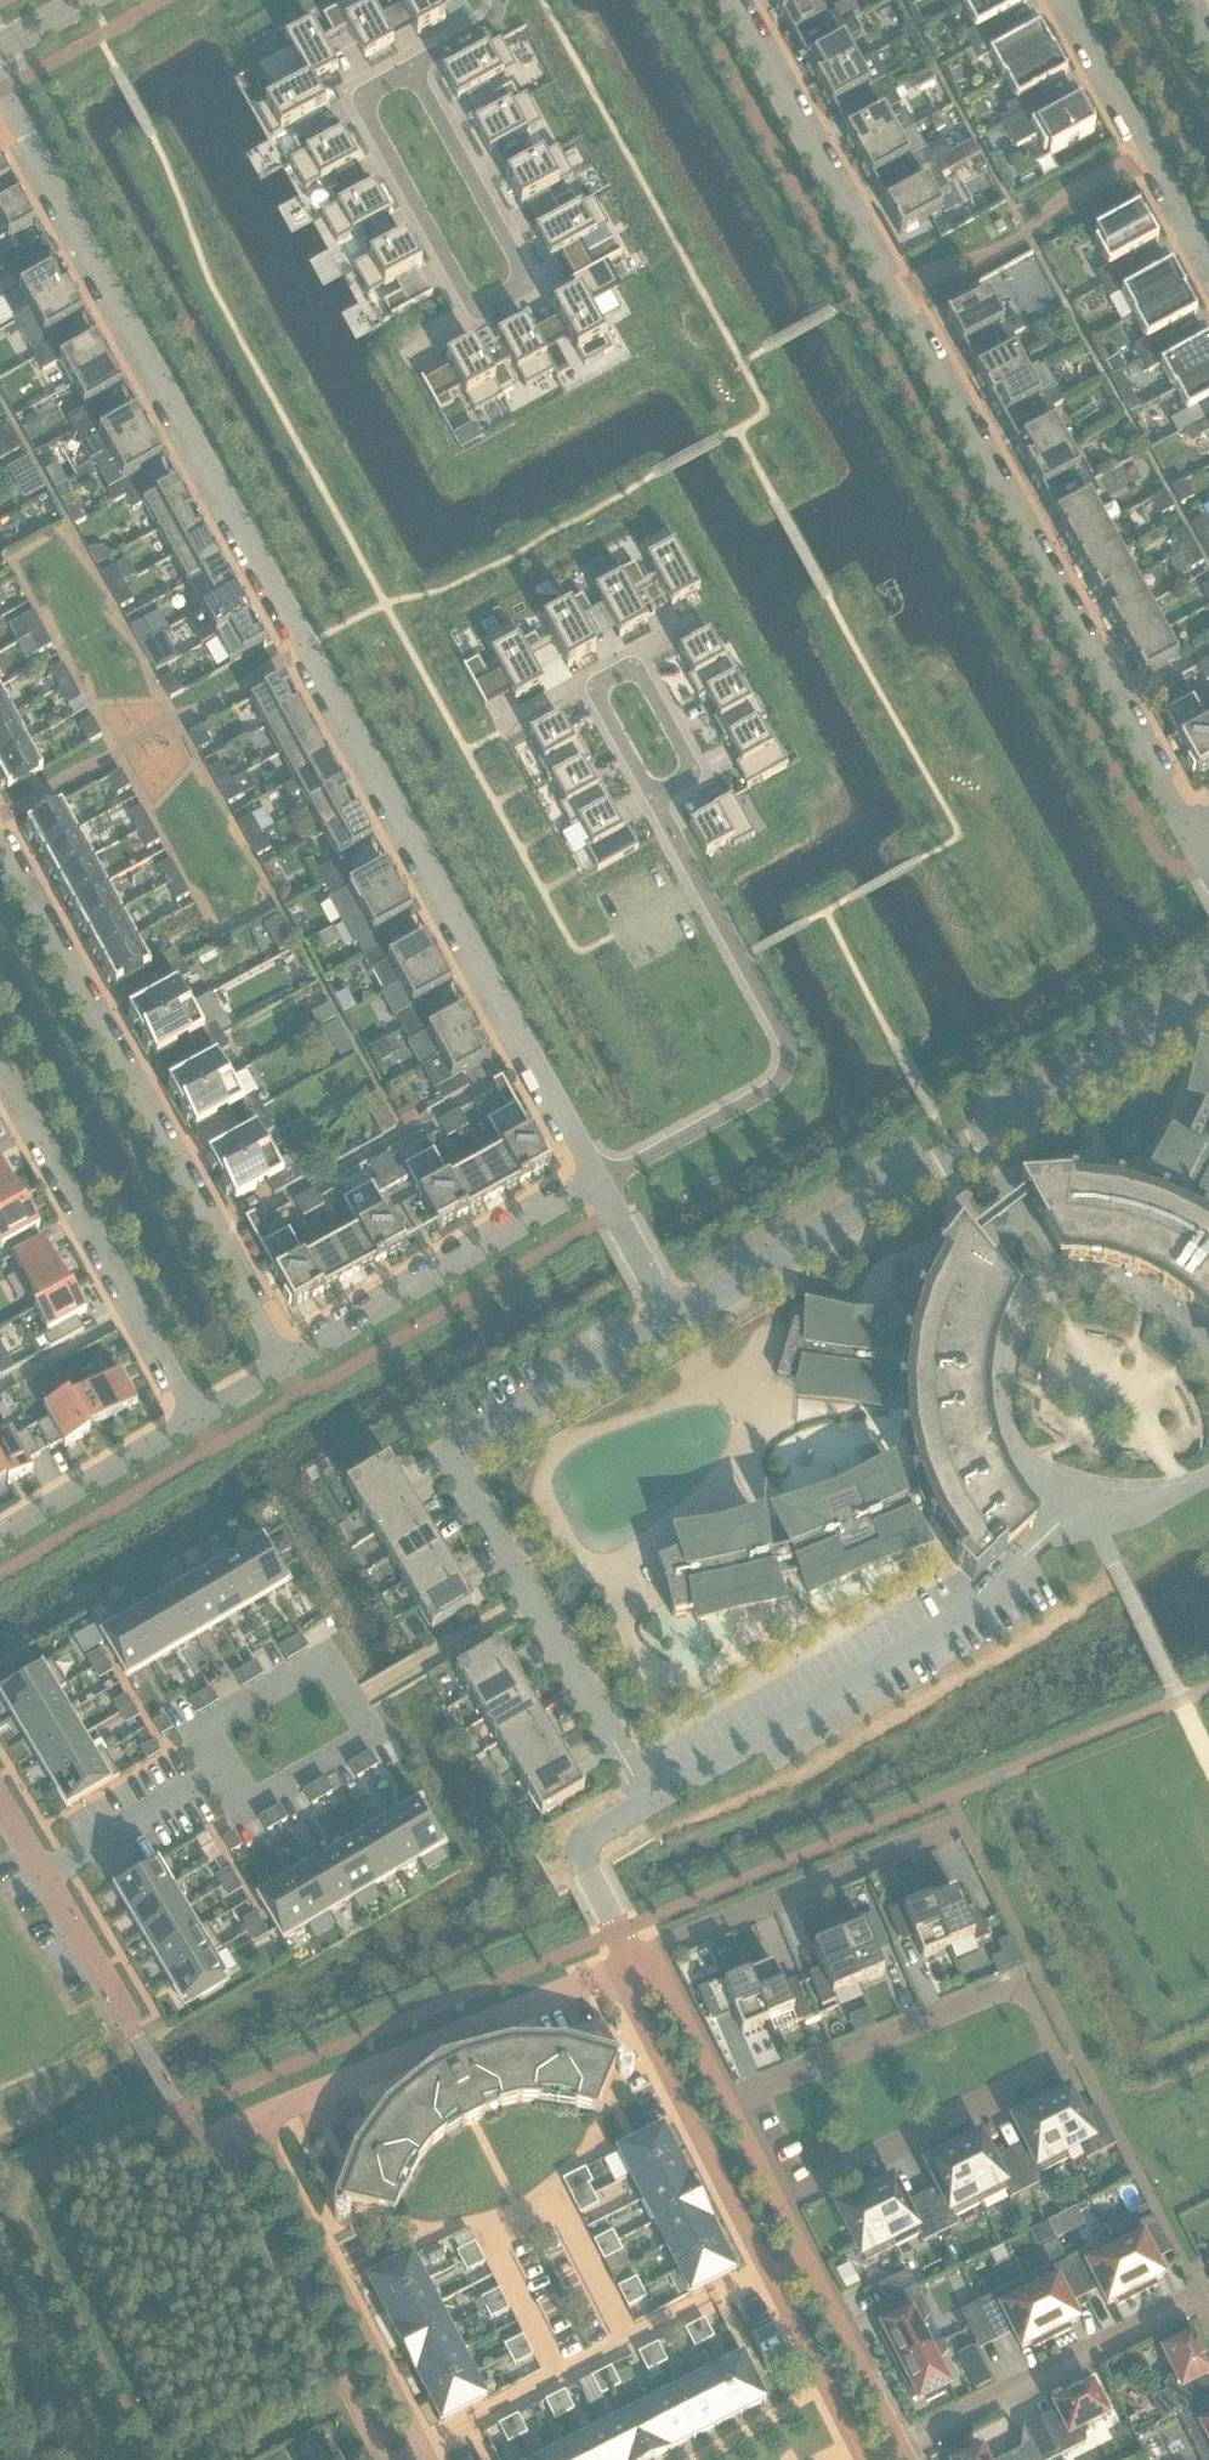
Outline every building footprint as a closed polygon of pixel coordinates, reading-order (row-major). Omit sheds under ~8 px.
[(336,6),(365,58),(394,43),(373,6),(370,0),(348,0),(342,3),(336,6)] [(385,0),(391,11),(401,6),(398,0),(385,0)] [(401,6),(417,35),(445,20),(434,0),(398,0),(401,6)] [(777,10),(795,0),(772,0),(777,10)] [(792,37),(822,21),(829,33),(842,26),(835,14),(826,19),(815,0),(795,0),(777,10),(792,37)] [(964,37),(971,49),(999,34),(992,22),(1025,3),(1024,0),(976,0),(963,7),(976,30),(964,37)] [(347,26),(337,8),(323,16),(333,34),(347,26)] [(290,48),(255,67),(265,85),(301,66),(310,83),(312,84),(338,70),(308,17),(281,32),(290,48)] [(816,81),(818,86),(856,65),(844,42),(861,32),(854,19),(842,26),(829,33),(835,46),(806,62),(816,81)] [(971,49),(978,62),(990,56),(1003,79),(1053,51),(1053,50),(1051,51),(1049,46),(1054,43),(1048,32),(1043,35),(1039,28),(1006,47),(999,34),(971,49)] [(452,68),(443,73),(458,100),(480,88),(495,80),(516,68),(501,41),(452,68)] [(1012,121),(1004,125),(1040,106),(1033,93),(1066,75),(1063,68),(1068,65),(1062,54),(1057,57),(1053,51),(1003,79),(1003,80),(1005,79),(1017,102),(1005,108),(1012,121)] [(832,109),(861,93),(868,106),(893,92),(886,79),(887,78),(875,55),(856,65),(818,86),(821,91),(822,90),(832,109)] [(274,101),(258,111),(273,139),(326,109),(312,84),(310,83),(301,66),(265,85),(274,101)] [(930,74),(913,84),(917,91),(935,82),(930,74)] [(512,86),(493,96),(501,110),(519,100),(512,86)] [(875,118),(846,134),(856,153),(855,153),(858,158),(896,137),(913,128),(904,111),(887,120),(883,114),(900,104),(893,92),(868,106),(875,118)] [(501,110),(474,125),(490,153),(527,133),(542,124),(529,102),(526,96),(519,100),(501,110)] [(1040,106),(1004,125),(1017,148),(1037,138),(1044,151),(1047,150),(1050,156),(1094,132),(1091,126),(1094,124),(1090,117),(1095,114),(1089,104),(1084,106),(1080,99),(1047,118),(1040,106)] [(896,137),(858,158),(860,163),(861,162),(871,181),(901,165),(908,178),(933,164),(925,150),(913,128),(896,137)] [(301,156),(290,162),(293,168),(293,167),(306,190),(321,182),(358,162),(342,133),(311,150),(301,156)] [(303,136),(294,142),(301,156),(311,150),(303,136)] [(942,141),(925,150),(933,164),(950,154),(942,141)] [(914,190),(885,206),(895,225),(894,225),(900,235),(941,212),(933,197),(947,189),(940,177),(980,155),(973,142),(950,154),(933,164),(908,178),(914,190)] [(531,146),(521,151),(529,165),(539,160),(531,146)] [(529,165),(506,178),(521,206),(559,186),(558,186),(573,177),(561,155),(561,154),(558,149),(539,160),(529,165)] [(16,193),(0,164),(0,202),(16,193)] [(337,207),(322,215),(325,221),(325,220),(337,243),(352,235),(353,235),(390,215),(374,186),(346,201),(337,207)] [(339,187),(329,193),(337,207),(346,201),(339,187)] [(947,189),(933,197),(941,212),(943,215),(960,205),(950,187),(947,189)] [(0,202),(0,222),(11,242),(23,235),(29,246),(40,240),(41,242),(42,241),(16,193),(0,202)] [(572,194),(553,204),(561,218),(579,208),(572,194)] [(561,218),(536,232),(551,259),(588,239),(604,230),(593,211),(589,202),(579,208),(561,218)] [(1108,268),(1096,275),(1103,287),(1131,272),(1124,259),(1158,241),(1154,234),(1159,231),(1153,221),(1148,223),(1144,216),(1141,218),(1138,212),(1094,236),(1098,242),(1095,244),(1108,268)] [(369,260),(353,268),(356,273),(357,273),(369,296),(384,288),(421,267),(406,239),(378,254),(369,260)] [(371,240),(361,246),(369,260),(378,254),(371,240)] [(613,240),(586,255),(594,269),(606,264),(622,255),(613,240)] [(578,294),(552,308),(585,366),(612,352),(597,323),(621,310),(611,292),(619,287),(606,264),(594,269),(571,282),(578,294)] [(1138,284),(1131,272),(1103,287),(1110,300),(1122,294),(1134,316),(1133,317),(1185,290),(1181,283),(1186,281),(1180,270),(1175,273),(1172,266),(1138,284)] [(71,293),(69,288),(68,288),(58,269),(28,286),(21,273),(0,285),(0,295),(3,300),(0,301),(0,328),(14,320),(15,321),(32,312),(33,314),(71,293)] [(1185,291),(1185,290),(1133,317),(1146,341),(1135,347),(1142,360),(1170,345),(1163,332),(1196,314),(1193,307),(1198,304),(1192,293),(1187,296),(1184,291),(1185,291)] [(46,353),(35,359),(61,345),(54,333),(83,316),(73,298),(74,297),(71,293),(33,314),(46,337),(39,340),(46,353)] [(402,294),(384,304),(392,319),(410,309),(402,294)] [(962,348),(991,332),(998,345),(1024,330),(1018,318),(1004,326),(989,298),(946,320),(962,348)] [(526,320),(497,336),(518,373),(526,388),(554,373),(543,351),(526,320)] [(1025,331),(1024,330),(998,345),(1004,356),(975,373),(988,397),(1025,377),(1013,354),(1019,351),(1012,338),(1025,331)] [(1170,345),(1142,360),(1149,373),(1160,366),(1173,390),(1208,370),(1208,339),(1176,357),(1170,345)] [(35,359),(42,372),(60,363),(73,386),(111,365),(108,360),(107,360),(97,341),(68,358),(61,345),(35,359)] [(557,344),(543,351),(554,373),(557,379),(572,371),(557,344)] [(474,346),(446,361),(466,398),(475,413),(497,401),(503,398),(474,346)] [(1119,356),(1106,363),(1113,376),(1126,369),(1119,356)] [(85,409),(68,418),(75,431),(101,417),(94,405),(123,388),(113,370),(114,369),(111,365),(73,386),(85,409)] [(490,373),(500,392),(514,384),(504,366),(490,373)] [(1183,431),(1208,417),(1208,413),(1204,403),(1208,401),(1208,370),(1173,390),(1174,391),(1175,390),(1187,412),(1176,419),(1183,431)] [(1121,373),(1111,378),(1119,393),(1129,388),(1121,373)] [(1038,401),(1025,377),(988,397),(1001,420),(1031,404),(1038,417),(1062,404),(1055,391),(1038,401)] [(1062,405),(1062,404),(1038,417),(1044,429),(1015,445),(1028,469),(1064,449),(1052,426),(1058,423),(1051,410),(1062,405)] [(75,431),(82,444),(80,445),(93,469),(96,467),(151,437),(148,432),(147,432),(137,413),(107,429),(101,417),(75,431)] [(1183,431),(1183,432),(1194,425),(1201,438),(1208,433),(1208,417),(1183,431)] [(0,430),(0,461),(21,449),(8,426),(0,430)] [(108,490),(115,503),(126,498),(140,490),(133,476),(163,460),(152,442),(153,441),(151,437),(96,467),(109,490),(108,490)] [(1077,473),(1064,449),(1028,469),(1041,492),(1070,476),(1077,489),(1089,482),(1083,470),(1077,473)] [(1181,506),(1193,499),(1184,481),(1171,488),(1181,506)] [(1097,496),(1089,482),(1077,489),(1084,501),(1055,517),(1070,544),(1105,525),(1090,499),(1097,496)] [(68,483),(56,490),(63,502),(74,495),(68,483)] [(126,498),(133,510),(143,504),(158,532),(192,513),(177,486),(148,502),(140,490),(126,498)] [(1174,509),(1165,492),(1152,499),(1161,516),(1174,509)] [(76,504),(67,509),(71,518),(75,525),(76,525),(85,520),(76,504)] [(192,513),(158,532),(173,558),(206,540),(192,513)] [(1200,542),(1208,537),(1208,526),(1205,518),(1191,525),(1200,542)] [(1070,544),(1084,571),(1119,552),(1105,525),(1070,544)] [(1172,536),(1182,553),(1194,546),(1185,529),(1172,536)] [(662,542),(643,553),(652,569),(672,606),(700,591),(670,537),(662,542)] [(1200,542),(1208,558),(1208,537),(1200,542)] [(206,540),(173,558),(188,585),(221,566),(206,540)] [(1194,546),(1182,553),(1191,570),(1204,563),(1194,546)] [(102,548),(89,549),(97,565),(114,556),(102,548)] [(1084,571),(1099,598),(1133,579),(1119,552),(1084,571)] [(621,573),(631,591),(645,583),(635,565),(621,573)] [(202,611),(236,593),(221,566),(188,585),(202,611)] [(102,575),(111,592),(124,585),(115,568),(102,575)] [(610,574),(591,584),(600,600),(599,600),(620,637),(648,622),(618,569),(610,573),(610,574)] [(1099,598),(1109,617),(1113,624),(1147,606),(1133,579),(1099,598)] [(124,585),(111,592),(120,609),(133,602),(124,585)] [(217,638),(250,620),(236,593),(202,611),(203,612),(188,620),(201,645),(216,637),(217,638)] [(583,596),(569,604),(579,622),(593,615),(583,596)] [(558,605),(539,615),(548,631),(548,632),(568,669),(595,653),(566,600),(558,605)] [(1113,624),(1128,651),(1162,632),(1147,606),(1113,624)] [(21,619),(30,636),(43,629),(34,612),(21,619)] [(217,638),(232,665),(265,647),(250,620),(217,638)] [(131,628),(140,645),(153,638),(144,621),(131,628)] [(43,629),(30,636),(39,654),(52,647),(43,629)] [(506,636),(487,647),(496,663),(495,663),(516,700),(543,685),(514,632),(506,636)] [(1128,651),(1143,678),(1177,660),(1162,632),(1128,651)] [(710,634),(679,651),(693,676),(688,679),(697,696),(698,699),(736,678),(736,677),(734,678),(733,676),(732,676),(720,654),(710,634)] [(527,654),(541,646),(535,636),(521,644),(527,654)] [(153,638),(140,645),(150,662),(162,656),(153,638)] [(490,677),(480,659),(465,667),(475,685),(490,677)] [(1207,662),(1197,667),(1206,683),(1208,681),(1208,665),(1207,662)] [(50,672),(59,689),(72,682),(63,665),(50,672)] [(170,700),(183,693),(174,675),(161,682),(170,700)] [(736,678),(698,699),(699,700),(706,696),(719,719),(714,721),(723,738),(725,741),(760,722),(759,719),(758,719),(746,697),(746,696),(736,678)] [(72,682),(59,689),(69,706),(82,699),(72,682)] [(284,682),(251,700),(266,727),(299,709),(284,682)] [(13,715),(0,691),(0,722),(13,715)] [(1179,742),(1208,725),(1193,698),(1163,714),(1179,742)] [(266,727),(277,747),(280,754),(314,736),(299,709),(266,727)] [(13,715),(0,722),(0,757),(28,742),(13,715)] [(560,718),(529,735),(540,754),(552,776),(553,778),(551,780),(552,781),(590,760),(588,757),(578,740),(574,743),(560,718)] [(89,744),(102,737),(93,719),(80,726),(89,744)] [(760,722),(725,741),(725,743),(728,741),(741,764),(736,767),(745,783),(747,787),(783,768),(780,763),(780,764),(768,742),(759,724),(761,723),(760,722)] [(1208,725),(1179,742),(1197,775),(1208,768),(1208,727),(1208,725)] [(198,751),(211,744),(202,727),(189,734),(198,751)] [(314,736),(280,754),(295,780),(328,762),(314,736)] [(0,757),(0,784),(1,786),(5,784),(8,788),(43,769),(28,742),(0,757)] [(590,760),(552,781),(562,799),(574,821),(576,824),(611,805),(610,802),(609,802),(600,785),(595,788),(583,765),(590,761),(590,760)] [(301,792),(310,807),(343,789),(328,762),(295,780),(282,787),(288,799),(301,792)] [(209,771),(219,788),(232,781),(222,763),(209,771)] [(117,795),(130,788),(121,771),(108,778),(117,795)] [(232,781),(219,788),(229,805),(242,798),(232,781)] [(310,807),(322,830),(324,834),(358,815),(343,789),(310,807)] [(714,812),(689,826),(706,856),(725,846),(725,845),(747,833),(748,834),(752,831),(750,827),(732,795),(728,798),(711,807),(714,812)] [(30,839),(35,837),(42,850),(77,831),(62,803),(27,823),(29,827),(25,829),(30,839)] [(611,805),(576,824),(576,826),(578,824),(588,842),(600,864),(602,868),(638,848),(636,844),(627,828),(622,831),(609,807),(612,806),(611,805)] [(128,815),(138,832),(151,825),(141,808),(128,815)] [(239,823),(249,842),(262,835),(275,828),(265,809),(239,823)] [(339,861),(318,873),(324,886),(350,871),(344,859),(373,843),(358,815),(324,834),(339,861)] [(151,825),(138,832),(147,850),(160,842),(151,825)] [(91,858),(77,831),(42,850),(49,862),(44,865),(50,875),(54,873),(57,877),(91,858)] [(262,835),(249,842),(257,858),(270,851),(262,835)] [(91,858),(57,877),(63,889),(59,892),(65,902),(69,900),(71,903),(106,884),(91,858)] [(157,868),(167,886),(180,879),(170,861),(157,868)] [(350,871),(324,886),(332,899),(344,922),(362,912),(400,891),(398,886),(397,887),(387,868),(357,884),(350,871)] [(180,879),(167,886),(176,903),(190,896),(180,879)] [(121,911),(106,884),(71,903),(78,916),(73,919),(79,929),(84,926),(86,930),(121,911)] [(344,922),(341,923),(354,947),(357,945),(364,958),(375,952),(390,944),(383,931),(413,915),(402,896),(403,896),(400,891),(362,912),(344,922)] [(121,911),(86,930),(92,942),(88,945),(94,956),(99,954),(100,957),(135,938),(121,911)] [(288,934),(273,942),(279,953),(294,945),(288,934)] [(150,965),(135,938),(100,957),(107,969),(103,972),(108,982),(113,979),(115,984),(150,965),(157,978),(170,970),(164,958),(150,965)] [(375,952),(364,958),(371,970),(384,994),(401,984),(440,963),(437,958),(437,959),(426,940),(397,956),(390,944),(375,952)] [(138,1026),(142,1033),(144,1033),(192,1006),(191,1005),(190,1005),(177,982),(190,975),(183,963),(170,970),(157,978),(163,990),(129,1009),(132,1015),(128,1017),(134,1028),(138,1026)] [(384,994),(382,995),(394,1018),(397,1017),(404,1030),(429,1016),(423,1003),(452,987),(442,969),(443,968),(440,963),(401,984),(384,994)] [(192,1006),(144,1033),(156,1056),(189,1038),(196,1050),(223,1035),(216,1023),(205,1029),(192,1006)] [(429,1016),(404,1030),(411,1043),(408,1044),(421,1067),(441,1056),(479,1035),(477,1031),(476,1031),(466,1012),(436,1028),(429,1016)] [(337,1021),(324,1028),(330,1040),(344,1034),(337,1021)] [(230,1047),(223,1035),(196,1050),(203,1062),(169,1081),(173,1088),(168,1091),(174,1101),(178,1099),(182,1105),(231,1078),(231,1077),(229,1078),(217,1055),(230,1047)] [(441,1056),(421,1067),(434,1091),(437,1089),(444,1102),(469,1088),(462,1076),(492,1059),(481,1041),(482,1040),(479,1035),(441,1056)] [(977,1579),(1029,1530),(1017,1518),(1025,1512),(1024,1511),(1019,1502),(1007,1483),(1006,1482),(1001,1485),(989,1456),(994,1455),(994,1453),(986,1422),(984,1389),(985,1388),(979,1388),(982,1357),(988,1358),(988,1357),(998,1325),(1012,1296),(1015,1293),(981,1249),(1032,1209),(1060,1260),(1069,1260),(1078,1261),(1083,1261),(1092,1262),(1102,1264),(1111,1266),(1115,1267),(1125,1270),(1129,1271),(1137,1275),(1138,1273),(1143,1275),(1152,1279),(1160,1284),(1168,1289),(1172,1291),(1180,1297),(1187,1302),(1194,1309),(1201,1315),(1204,1319),(1208,1324),(1208,1237),(1200,1231),(1205,1222),(1204,1222),(1192,1215),(1198,1202),(1208,1207),(1208,1061),(1206,1060),(1194,1102),(1205,1105),(1203,1112),(1185,1147),(1175,1142),(1156,1181),(1175,1191),(1171,1199),(1163,1196),(1152,1192),(1141,1189),(1130,1187),(1119,1184),(1108,1182),(1103,1182),(1091,1180),(1080,1180),(1069,1180),(1058,1180),(1047,1181),(1035,1182),(1030,1182),(1019,1184),(1020,1186),(1019,1186),(1027,1201),(975,1242),(963,1226),(962,1227),(943,1253),(921,1295),(908,1340),(906,1355),(891,1353),(895,1322),(852,1317),(851,1330),(814,1325),(797,1320),(780,1375),(803,1382),(802,1392),(886,1402),(890,1370),(904,1372),(902,1387),(905,1433),(916,1479),(922,1493),(908,1499),(896,1469),(797,1512),(781,1519),(789,1537),(769,1542),(766,1529),(765,1522),(743,1527),(682,1541),(685,1552),(661,1563),(668,1579),(676,1614),(698,1608),(701,1620),(783,1600),(778,1578),(804,1572),(813,1593),(927,1543),(915,1514),(928,1508),(934,1522),(951,1548),(960,1561),(977,1579)] [(231,1078),(182,1105),(182,1106),(183,1105),(186,1110),(182,1112),(187,1123),(192,1120),(196,1128),(229,1110),(236,1123),(263,1108),(255,1094),(243,1100),(231,1078)] [(517,1106),(487,1122),(502,1150),(532,1133),(517,1106)] [(275,1129),(263,1108),(236,1123),(242,1135),(208,1153),(212,1160),(208,1162),(213,1173),(218,1171),(222,1177),(271,1150),(270,1149),(269,1150),(262,1136),(275,1129)] [(459,1111),(450,1116),(458,1133),(468,1127),(459,1111)] [(458,1133),(450,1116),(439,1122),(448,1138),(458,1133)] [(532,1133),(502,1150),(521,1183),(550,1167),(532,1133)] [(271,1150),(222,1177),(222,1178),(223,1177),(226,1182),(221,1184),(227,1195),(231,1192),(236,1200),(268,1182),(275,1194),(302,1179),(295,1166),(283,1172),(271,1150)] [(521,1183),(502,1150),(476,1164),(494,1198),(521,1183)] [(404,1168),(420,1195),(449,1179),(434,1151),(404,1168)] [(476,1164),(449,1179),(467,1212),(494,1198),(476,1164)] [(27,1204),(26,1203),(23,1205),(3,1168),(0,1170),(0,1219),(27,1204)] [(467,1212),(449,1179),(420,1195),(438,1228),(467,1212)] [(358,1229),(387,1213),(372,1185),(342,1202),(358,1229)] [(315,1190),(305,1196),(314,1212),(324,1207),(315,1190)] [(314,1212),(305,1196),(294,1202),(303,1218),(314,1212)] [(27,1204),(0,1219),(0,1247),(8,1261),(37,1245),(30,1233),(40,1228),(27,1204)] [(387,1213),(358,1229),(376,1262),(405,1246),(387,1213)] [(331,1244),(349,1277),(376,1262),(358,1229),(331,1244)] [(275,1275),(304,1258),(289,1231),(260,1247),(275,1275)] [(331,1244),(304,1258),(323,1292),(349,1277),(331,1244)] [(37,1245),(8,1261),(35,1311),(74,1290),(73,1288),(70,1289),(50,1253),(43,1257),(37,1245)] [(323,1292),(304,1258),(275,1275),(293,1308),(323,1292)] [(87,1313),(74,1290),(35,1311),(48,1335),(43,1337),(50,1349),(84,1331),(77,1318),(87,1313)] [(0,1357),(0,1371),(2,1376),(15,1369),(6,1354),(0,1357)] [(69,1395),(68,1396),(89,1433),(90,1433),(89,1431),(138,1403),(121,1373),(71,1400),(69,1395)] [(89,1433),(68,1396),(45,1408),(50,1419),(32,1429),(45,1452),(63,1442),(65,1446),(89,1433)] [(32,1429),(15,1438),(12,1433),(0,1440),(0,1467),(9,1484),(33,1471),(28,1461),(45,1452),(32,1429)] [(389,1461),(346,1487),(360,1511),(403,1486),(389,1461)] [(0,1467),(0,1485),(7,1482),(8,1484),(9,1484),(0,1467)] [(417,1510),(403,1486),(360,1511),(375,1535),(417,1510)] [(432,1534),(417,1510),(375,1535),(389,1559),(432,1534)] [(446,1558),(432,1534),(389,1559),(403,1584),(446,1558)] [(263,1541),(239,1555),(264,1597),(288,1583),(263,1541)] [(264,1597),(239,1555),(217,1568),(241,1610),(264,1597)] [(418,1608),(460,1583),(446,1558),(403,1584),(418,1608)] [(188,1571),(219,1623),(241,1610),(217,1568),(195,1581),(189,1571),(188,1571)] [(196,1637),(219,1623),(188,1571),(165,1585),(196,1637)] [(460,1583),(418,1608),(432,1632),(474,1606),(460,1583)] [(173,1650),(196,1637),(165,1585),(164,1585),(170,1595),(149,1608),(173,1650)] [(120,1611),(151,1663),(173,1650),(149,1608),(127,1621),(121,1611),(120,1611)] [(127,1677),(151,1663),(120,1611),(96,1625),(127,1677)] [(290,1642),(299,1656),(309,1649),(301,1635),(290,1642)] [(288,1662),(299,1656),(290,1642),(280,1648),(288,1662)] [(498,1647),(456,1672),(470,1696),(512,1671),(498,1647)] [(93,1669),(107,1661),(100,1650),(86,1658),(93,1669)] [(113,1672),(107,1661),(93,1669),(99,1680),(113,1672)] [(66,1685),(52,1662),(33,1673),(31,1670),(14,1680),(16,1683),(0,1692),(0,1693),(14,1716),(66,1685)] [(264,1676),(256,1662),(245,1669),(253,1682),(264,1676)] [(242,1689),(253,1682),(245,1669),(234,1675),(242,1689)] [(512,1671),(470,1696),(484,1720),(527,1695),(512,1671)] [(27,1739),(69,1714),(56,1692),(66,1686),(66,1685),(14,1716),(27,1739)] [(219,1703),(211,1689),(200,1695),(208,1709),(219,1703)] [(120,1714),(133,1706),(127,1695),(113,1703),(120,1714)] [(197,1715),(208,1709),(200,1695),(189,1702),(197,1715)] [(527,1695),(484,1720),(499,1745),(541,1719),(527,1695)] [(133,1706),(120,1714),(126,1725),(140,1717),(133,1706)] [(69,1714),(27,1739),(40,1761),(82,1736),(69,1714)] [(161,1737),(173,1730),(165,1716),(153,1723),(161,1737)] [(541,1719),(499,1745),(513,1769),(555,1744),(541,1719)] [(95,1758),(82,1736),(40,1761),(54,1784),(106,1753),(105,1752),(95,1758)] [(155,1741),(141,1750),(148,1761),(161,1753),(155,1741)] [(555,1744),(513,1769),(527,1793),(570,1768),(555,1744)] [(360,1758),(368,1772),(379,1766),(371,1752),(360,1758)] [(120,1777),(106,1753),(54,1784),(68,1808),(120,1777)] [(357,1779),(368,1772),(360,1758),(349,1765),(357,1779)] [(570,1768),(527,1793),(541,1817),(584,1792),(570,1768)] [(315,1785),(323,1799),(334,1793),(326,1779),(315,1785)] [(312,1806),(323,1799),(315,1785),(304,1792),(312,1806)] [(395,1818),(420,1860),(443,1846),(419,1804),(395,1818)] [(270,1812),(278,1826),(289,1819),(280,1805),(270,1812)] [(267,1832),(278,1826),(270,1812),(259,1818),(267,1832)] [(397,1873),(420,1860),(395,1818),(372,1831),(397,1873)] [(374,1887),(397,1873),(372,1831),(350,1845),(374,1887)] [(194,1840),(201,1852),(215,1844),(208,1832),(194,1840)] [(231,1854),(242,1847),(234,1833),(222,1840),(231,1854)] [(352,1900),(374,1887),(350,1845),(327,1858),(352,1900)] [(329,1913),(352,1900),(327,1858),(305,1871),(329,1913)] [(115,1888),(129,1911),(171,1887),(157,1863),(115,1888)] [(216,1876),(222,1887),(236,1879),(230,1868),(216,1876)] [(329,1913),(305,1871),(282,1885),(307,1927),(329,1913)] [(236,1879),(222,1887),(229,1898),(243,1890),(236,1879)] [(283,1941),(307,1927),(282,1885),(258,1899),(283,1941)] [(171,1887),(129,1911),(143,1934),(185,1909),(171,1887)] [(930,1901),(949,1947),(973,1938),(975,1943),(989,1937),(978,1910),(965,1916),(955,1890),(930,1901)] [(949,1947),(930,1901),(905,1911),(903,1905),(889,1911),(900,1938),(913,1933),(923,1958),(949,1947)] [(143,1934),(156,1957),(208,1926),(207,1925),(197,1931),(185,1909),(143,1934)] [(263,1924),(256,1913),(242,1921),(249,1932),(263,1924)] [(863,1928),(838,1938),(858,1985),(884,1974),(873,1949),(886,1944),(875,1917),(861,1923),(863,1928)] [(263,1924),(249,1932),(255,1943),(269,1935),(263,1924)] [(208,1926),(156,1957),(169,1979),(221,1948),(208,1926)] [(858,1985),(838,1938),(814,1949),(824,1974),(811,1979),(822,2006),(836,2001),(834,1995),(858,1985)] [(221,1948),(169,1979),(183,2003),(200,1993),(201,1996),(219,1986),(217,1983),(225,1978),(212,1955),(222,1949),(221,1948)] [(749,1975),(769,2022),(792,2012),(796,2022),(811,2016),(798,1985),(785,1990),(774,1965),(749,1975)] [(722,1980),(708,1986),(698,1990),(709,2017),(732,2008),(743,2033),(769,2022),(749,1975),(724,1986),(722,1980)] [(433,2078),(432,2077),(391,2111),(361,2154),(343,2203),(343,2204),(395,2216),(402,2195),(397,2193),(404,2176),(414,2162),(418,2165),(431,2148),(447,2135),(443,2130),(456,2119),(462,2128),(485,2116),(481,2107),(498,2102),(499,2107),(520,2102),(540,2102),(540,2097),(558,2097),(576,2102),(574,2107),(596,2113),(616,2064),(615,2063),(565,2049),(513,2049),(461,2062),(462,2063),(433,2078)] [(1065,2152),(1079,2145),(1086,2160),(1116,2145),(1101,2116),(1084,2124),(1068,2093),(1042,2106),(1065,2152)] [(1015,2159),(1030,2189),(1046,2180),(1042,2174),(1069,2160),(1065,2152),(1042,2106),(1014,2120),(1030,2151),(1015,2159)] [(619,2152),(631,2176),(675,2154),(662,2129),(619,2152)] [(953,2151),(981,2205),(1007,2192),(1010,2199),(1030,2189),(1015,2159),(996,2169),(980,2138),(953,2151)] [(926,2205),(940,2234),(958,2225),(954,2218),(981,2205),(953,2151),(927,2164),(943,2196),(926,2205)] [(687,2177),(675,2154),(631,2176),(643,2199),(687,2177)] [(698,2201),(687,2177),(643,2199),(655,2223),(698,2201)] [(866,2195),(893,2249),(919,2236),(923,2243),(940,2234),(926,2205),(908,2214),(892,2182),(866,2195)] [(575,2204),(594,2195),(588,2185),(570,2194),(575,2204)] [(594,2195),(575,2204),(580,2214),(599,2205),(594,2195)] [(839,2209),(866,2263),(893,2249),(866,2195),(839,2209)] [(710,2224),(698,2201),(655,2223),(667,2246),(710,2224)] [(1138,2296),(1158,2286),(1156,2281),(1164,2277),(1151,2253),(1167,2245),(1153,2218),(1109,2239),(1138,2296)] [(722,2247),(710,2224),(667,2246),(679,2270),(722,2247)] [(594,2241),(599,2251),(618,2242),(612,2232),(594,2241)] [(1080,2289),(1095,2281),(1107,2306),(1115,2302),(1118,2306),(1138,2296),(1109,2239),(1066,2262),(1080,2289)] [(622,2251),(618,2242),(599,2251),(604,2261),(622,2251)] [(1057,2242),(1044,2249),(1051,2264),(1065,2258),(1057,2242)] [(463,2262),(481,2253),(476,2243),(458,2252),(463,2262)] [(735,2272),(722,2247),(679,2270),(691,2294),(735,2272)] [(468,2272),(486,2262),(481,2253),(463,2262),(468,2272)] [(413,2257),(369,2280),(382,2304),(425,2281),(413,2257)] [(1066,2296),(1080,2289),(1066,2262),(1023,2282),(1029,2294),(1030,2296),(1052,2339),(1072,2329),(1070,2325),(1078,2321),(1066,2296)] [(887,2303),(916,2288),(908,2272),(879,2287),(887,2303)] [(618,2288),(623,2298),(642,2288),(636,2278),(618,2288)] [(382,2304),(383,2306),(394,2327),(437,2305),(425,2281),(382,2304)] [(646,2298),(642,2288),(623,2298),(628,2307),(646,2298)] [(481,2299),(487,2309),(505,2300),(500,2289),(481,2299)] [(897,2367),(901,2365),(930,2349),(929,2349),(919,2329),(930,2316),(916,2289),(887,2303),(896,2321),(882,2328),(889,2342),(885,2344),(897,2367)] [(1003,2291),(979,2304),(994,2333),(1009,2325),(1022,2349),(1029,2345),(1032,2349),(1052,2339),(1030,2296),(1029,2294),(1014,2302),(1003,2291)] [(487,2309),(491,2319),(510,2309),(505,2300),(487,2309)] [(975,2342),(994,2333),(979,2304),(961,2313),(975,2342)] [(437,2305),(394,2327),(406,2351),(449,2328),(437,2305)] [(695,2324),(704,2343),(714,2338),(705,2319),(695,2324)] [(694,2348),(704,2343),(695,2324),(685,2329),(694,2348)] [(449,2328),(406,2351),(418,2374),(461,2352),(449,2328)] [(1163,2351),(1173,2373),(1163,2386),(1178,2414),(1207,2400),(1197,2381),(1208,2375),(1208,2370),(1204,2360),(1208,2358),(1197,2335),(1193,2338),(1192,2336),(1187,2339),(1184,2335),(1166,2344),(1168,2349),(1163,2351)] [(505,2346),(510,2356),(529,2347),(524,2336),(505,2346)] [(903,2380),(914,2402),(919,2400),(919,2401),(925,2399),(927,2403),(945,2394),(943,2389),(949,2386),(938,2365),(948,2352),(943,2342),(929,2349),(930,2349),(901,2365),(907,2377),(903,2380)] [(648,2348),(658,2367),(667,2362),(658,2343),(648,2348)] [(529,2347),(510,2356),(515,2365),(534,2356),(529,2347)] [(974,2347),(957,2356),(964,2370),(981,2361),(974,2347)] [(648,2372),(658,2367),(648,2348),(638,2353),(648,2372)] [(461,2352),(418,2374),(430,2397),(473,2375),(461,2352)] [(742,2358),(718,2370),(741,2414),(765,2401),(742,2358)] [(611,2391),(621,2386),(611,2367),(601,2372),(611,2391)] [(717,2426),(741,2414),(718,2370),(695,2382),(717,2426)] [(611,2391),(601,2372),(592,2377),(601,2396),(611,2391)] [(430,2397),(442,2422),(486,2399),(473,2375),(430,2397)] [(694,2437),(717,2426),(695,2382),(672,2394),(694,2437)] [(1109,2409),(1099,2390),(1095,2393),(1092,2387),(1091,2388),(1089,2383),(1066,2395),(1068,2399),(1054,2406),(1061,2420),(1045,2428),(1060,2457),(1086,2444),(1086,2427),(1107,2416),(1104,2411),(1109,2409)] [(564,2415),(574,2410),(565,2391),(555,2396),(564,2415)] [(672,2394),(648,2406),(671,2450),(694,2437),(672,2394)] [(564,2415),(555,2396),(545,2401),(555,2420),(564,2415)] [(1207,2400),(1178,2414),(1201,2459),(1208,2459),(1208,2404),(1207,2400)] [(671,2450),(648,2406),(625,2418),(646,2459),(650,2459),(671,2450)] [(518,2439),(527,2434),(518,2415),(508,2420),(518,2439)] [(625,2418),(602,2430),(617,2459),(646,2459),(625,2418)] [(518,2439),(508,2420),(498,2425),(508,2444),(518,2439)] [(1039,2459),(1054,2459),(1060,2457),(1045,2428),(1027,2437),(1034,2449),(1039,2459)] [(602,2430),(578,2442),(587,2459),(617,2459),(602,2430)] [(578,2442),(555,2454),(558,2459),(587,2459),(578,2442)] [(981,2451),(976,2454),(974,2449),(955,2459),(956,2459),(986,2459),(981,2451)] [(1034,2449),(1012,2459),(1039,2459),(1034,2449)]
